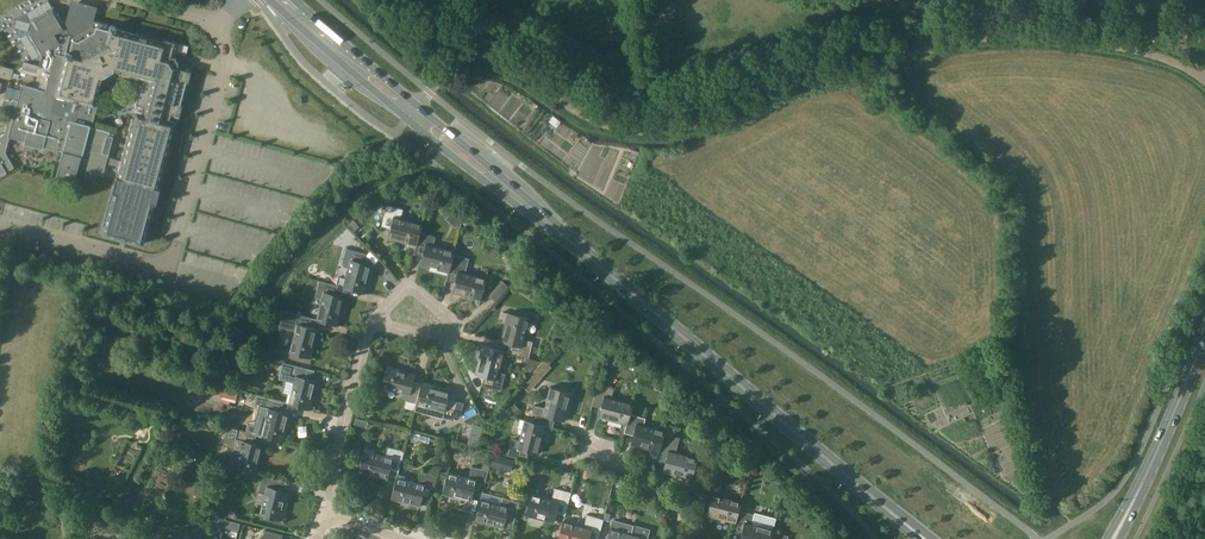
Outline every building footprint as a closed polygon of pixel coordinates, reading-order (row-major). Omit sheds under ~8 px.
[(22,85),(18,101),(13,100),(10,101),(8,108),(10,111),(4,134),(0,136),(0,176),(14,168),(5,153),(9,137),(24,141),(24,143),(43,148),(43,146),(60,150),(64,150),(57,176),(74,180),(76,172),(95,177),(96,174),(103,176),(108,154),(113,136),(107,135),(108,132),(89,127),(90,122),(93,123),(103,83),(101,83),(103,77),(111,72),(142,80),(135,103),(134,108),(102,236),(142,246),(171,148),(168,148),(175,124),(169,122),(170,117),(178,120),(183,105),(189,82),(192,67),(178,64),(178,63),(175,57),(174,57),(178,43),(171,41),(171,43),(116,29),(116,27),(109,25),(93,21),(92,26),(75,36),(71,35),(72,31),(70,28),(65,26),(64,25),(57,12),(55,13),(48,0),(46,0),(15,18),(13,27),(32,60),(42,53),(38,66),(23,62),(21,72),(41,77),(38,89),(22,85)] [(64,25),(65,26),(70,28),(72,31),(71,35),(75,36),(92,26),(93,21),(95,16),(97,7),(84,3),(71,0),(64,25)] [(123,102),(125,110),(132,109),(130,100),(123,102)] [(553,118),(549,123),(555,128),(559,122),(556,120),(555,120),(553,118)] [(416,245),(419,232),(421,226),(401,220),(404,209),(387,205),(381,225),(391,228),(388,237),(416,245)] [(452,211),(447,218),(455,225),(461,219),(452,211)] [(361,228),(354,219),(348,224),(355,232),(361,228)] [(449,272),(452,261),(454,253),(433,247),(436,236),(419,232),(416,245),(413,253),(423,256),(420,264),(449,272)] [(365,294),(372,265),(374,254),(345,247),(341,264),(349,267),(344,288),(365,294)] [(452,261),(449,272),(446,280),(455,283),(453,291),(481,299),(486,281),(465,275),(467,266),(452,261)] [(337,326),(344,298),(337,296),(339,287),(319,282),(315,297),(323,298),(317,321),(337,326)] [(311,358),(318,330),(308,327),(310,319),(283,312),(280,326),(297,330),(291,353),(311,358)] [(531,341),(524,339),(529,318),(508,312),(501,340),(514,343),(511,352),(527,356),(531,341)] [(501,389),(505,373),(499,371),(504,351),(482,345),(475,373),(489,376),(487,385),(501,389)] [(309,409),(316,381),(312,380),(314,370),(305,368),(283,362),(281,372),(289,374),(285,390),(294,392),(291,405),(309,409)] [(409,394),(415,373),(386,365),(380,386),(409,394)] [(513,378),(502,387),(514,401),(525,391),(513,378)] [(444,410),(450,389),(421,381),(416,403),(444,410)] [(577,393),(544,384),(544,385),(553,388),(547,410),(536,407),(532,421),(551,426),(554,417),(565,420),(572,393),(577,394),(577,393)] [(631,404),(610,399),(613,388),(597,384),(591,406),(600,409),(598,417),(626,424),(628,414),(629,414),(634,396),(633,395),(631,404)] [(236,400),(237,392),(223,389),(222,397),(236,400)] [(466,390),(459,392),(463,405),(469,404),(466,390)] [(283,442),(290,413),(282,411),(284,403),(256,396),(254,404),(263,406),(261,414),(269,416),(263,437),(283,442)] [(516,416),(520,412),(512,403),(507,408),(516,416)] [(663,432),(642,426),(644,419),(629,415),(624,434),(633,436),(631,445),(658,451),(661,441),(666,423),(665,423),(663,432)] [(539,453),(546,425),(518,418),(517,418),(527,421),(520,448),(539,453)] [(256,474),(264,446),(254,444),(257,434),(229,427),(224,444),(232,446),(227,467),(256,474)] [(695,460),(677,455),(682,433),(664,429),(656,461),(665,464),(663,471),(690,479),(689,483),(690,483),(699,450),(698,450),(695,460)] [(418,443),(421,433),(413,430),(410,440),(418,443)] [(398,470),(404,450),(387,446),(384,456),(364,451),(358,472),(386,480),(389,468),(398,470)] [(494,454),(490,466),(497,468),(496,471),(503,473),(504,470),(510,472),(514,460),(494,454)] [(483,460),(481,468),(487,470),(489,462),(483,460)] [(481,492),(487,470),(481,468),(472,465),(468,477),(447,472),(441,493),(470,501),(473,490),(481,492)] [(429,501),(437,475),(421,470),(417,484),(396,478),(390,498),(418,506),(420,499),(429,501)] [(282,520),(289,491),(280,488),(282,480),(264,476),(257,500),(266,502),(262,515),(282,520)] [(739,503),(719,497),(722,485),(705,480),(699,504),(709,506),(706,514),(734,522),(737,510),(738,511),(742,495),(741,495),(739,503)] [(189,481),(186,493),(201,495),(203,484),(189,481)] [(564,515),(571,491),(555,487),(551,502),(531,496),(533,487),(532,487),(523,519),(524,520),(525,515),(552,523),(555,512),(564,515)] [(513,491),(511,498),(518,500),(520,493),(513,491)] [(514,519),(519,501),(518,500),(511,498),(503,496),(500,505),(479,499),(473,519),(502,527),(505,517),(514,519)] [(772,532),(774,522),(773,522),(771,530),(751,525),(754,515),(738,511),(732,532),(741,534),(740,538),(770,538),(772,532)] [(603,518),(587,514),(583,529),(562,524),(558,538),(597,538),(603,518)] [(614,518),(613,521),(612,521),(607,538),(645,538),(648,527),(614,518)] [(225,520),(223,528),(237,531),(239,523),(225,520)] [(195,538),(196,533),(185,529),(182,538),(195,538)] [(283,534),(265,530),(261,538),(281,538),(283,534)]
